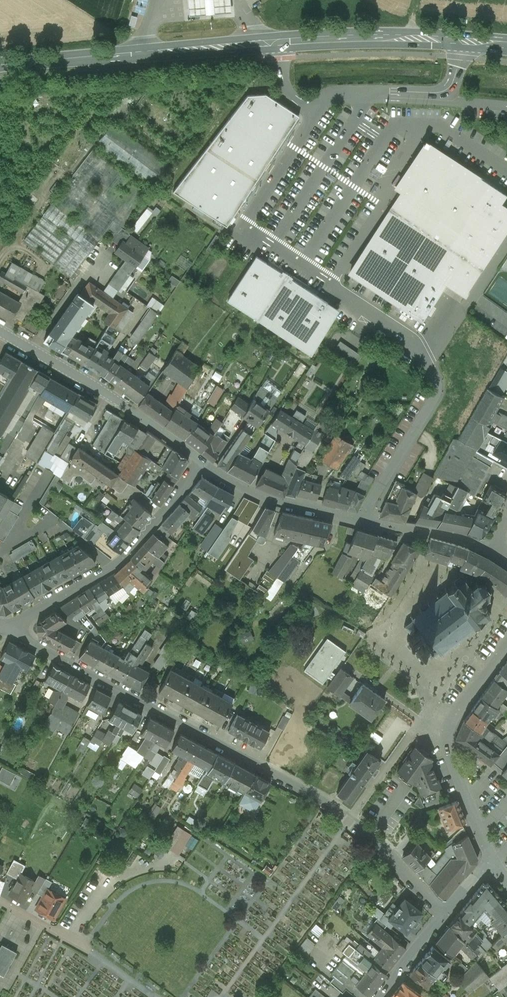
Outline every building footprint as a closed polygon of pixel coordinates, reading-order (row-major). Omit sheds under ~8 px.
[(188,16),(231,13),(230,0),(187,0),(188,16)] [(137,17),(131,15),(128,25),(134,26),(137,17)] [(173,169),(201,134),(143,90),(103,94),(23,198),(44,214),(23,241),(71,278),(109,228),(115,233),(111,240),(119,246),(123,241),(126,243),(131,236),(128,232),(123,228),(154,188),(170,167),(173,169)] [(295,122),(299,116),(266,94),(247,95),(173,191),(194,205),(205,212),(215,219),(225,226),(226,226),(233,216),(239,207),(295,122)] [(244,210),(299,125),(295,122),(239,207),(244,210)] [(425,140),(407,167),(393,188),(400,193),(398,196),(347,273),(396,305),(420,321),(421,322),(427,313),(432,305),(446,284),(465,297),(506,234),(506,205),(504,203),(506,198),(506,193),(425,140)] [(448,140),(442,148),(446,151),(451,144),(452,143),(448,140)] [(374,168),(371,173),(379,178),(382,174),(374,168)] [(328,173),(326,177),(334,182),(336,178),(328,173)] [(375,184),(370,192),(373,194),(378,187),(375,184)] [(192,209),(203,216),(205,212),(194,205),(192,209)] [(147,207),(131,227),(136,231),(153,212),(147,207)] [(225,226),(215,219),(212,223),(223,229),(225,226)] [(216,235),(206,250),(211,253),(221,238),(216,235)] [(148,248),(131,236),(126,243),(123,241),(119,246),(115,252),(126,259),(121,267),(130,274),(136,266),(142,270),(149,260),(143,255),(148,248)] [(304,247),(296,242),(294,245),(302,251),(304,247)] [(256,256),(227,301),(311,354),(339,310),(292,279),(293,277),(288,274),(282,271),(281,272),(256,256)] [(6,273),(28,285),(39,292),(45,281),(12,262),(6,273)] [(28,285),(6,273),(1,271),(0,273),(0,285),(2,286),(4,282),(23,293),(28,285)] [(11,322),(14,316),(22,321),(26,314),(29,315),(37,301),(40,303),(44,295),(39,292),(28,285),(23,293),(18,302),(0,292),(0,316),(11,322)] [(44,341),(64,352),(75,337),(71,335),(94,304),(78,293),(44,341)] [(420,321),(396,305),(394,309),(417,324),(420,321)] [(436,307),(432,305),(427,313),(430,315),(436,307)] [(150,307),(129,338),(137,343),(159,313),(150,307)] [(64,352),(85,364),(95,348),(75,337),(64,352)] [(95,348),(85,364),(102,374),(112,358),(106,354),(108,351),(106,350),(110,344),(101,338),(95,348)] [(340,341),(332,352),(354,367),(362,356),(340,341)] [(174,396),(180,400),(187,388),(200,368),(182,354),(187,346),(182,342),(176,350),(162,370),(181,384),(174,396)] [(112,358),(102,374),(111,381),(121,365),(122,365),(128,357),(118,349),(112,358)] [(139,363),(147,368),(156,356),(148,351),(139,363)] [(21,360),(6,352),(0,362),(0,372),(10,378),(21,360)] [(122,365),(121,365),(111,381),(125,391),(135,375),(130,372),(132,369),(137,369),(137,368),(139,365),(135,361),(128,357),(122,365)] [(39,371),(21,360),(10,378),(0,395),(0,436),(1,437),(30,388),(39,371)] [(506,381),(506,371),(501,368),(489,388),(500,394),(506,381)] [(40,395),(50,377),(39,371),(30,388),(34,390),(9,433),(15,436),(27,416),(40,395)] [(135,375),(125,391),(139,401),(156,376),(148,372),(145,378),(142,376),(141,379),(135,375)] [(54,403),(65,385),(50,377),(40,395),(54,403)] [(207,401),(214,405),(223,388),(216,384),(207,401)] [(68,412),(79,394),(65,385),(54,403),(68,412)] [(257,427),(277,399),(260,387),(250,405),(243,417),(248,421),(257,427)] [(489,388),(473,416),(489,425),(505,397),(500,394),(489,388)] [(167,407),(147,392),(138,406),(165,425),(174,412),(178,405),(180,400),(174,396),(167,407)] [(86,423),(96,404),(79,394),(68,412),(55,432),(45,449),(53,453),(74,420),(82,424),(86,423)] [(243,417),(250,405),(237,397),(230,408),(243,417)] [(185,438),(195,422),(198,418),(178,405),(174,412),(165,425),(185,438)] [(104,453),(124,420),(105,409),(105,410),(106,411),(104,415),(109,418),(93,445),(104,453)] [(301,451),(314,431),(301,423),(306,416),(296,410),(292,417),(280,409),(271,423),(265,432),(266,433),(275,439),(278,427),(299,441),(295,447),(301,451)] [(499,412),(494,422),(500,425),(499,426),(506,430),(506,416),(499,412)] [(97,433),(106,418),(102,415),(93,431),(97,433)] [(492,426),(489,425),(473,416),(461,439),(479,449),(492,426)] [(208,431),(195,422),(185,438),(184,439),(201,452),(214,433),(222,422),(216,418),(209,429),(208,431)] [(129,443),(138,428),(124,420),(104,453),(112,458),(123,440),(129,443)] [(301,451),(296,459),(296,464),(284,494),(295,496),(305,471),(299,469),(302,465),(303,466),(304,464),(305,465),(309,459),(309,458),(309,459),(308,458),(311,452),(323,433),(325,435),(330,427),(321,420),(314,431),(301,451)] [(257,427),(248,421),(242,429),(251,435),(257,427)] [(45,449),(55,432),(44,426),(27,456),(37,462),(37,461),(45,449)] [(227,470),(239,453),(251,435),(242,429),(217,465),(226,471),(227,470)] [(201,452),(213,461),(229,438),(223,433),(221,437),(214,433),(201,452)] [(251,459),(239,453),(227,470),(251,482),(275,439),(266,433),(251,459)] [(321,460),(337,470),(353,445),(335,434),(328,444),(321,460)] [(506,461),(506,442),(494,435),(490,443),(498,447),(493,453),(506,461)] [(491,466),(494,461),(477,451),(479,449),(461,439),(454,439),(433,475),(457,486),(467,491),(466,492),(469,493),(474,496),(491,466)] [(72,457),(78,449),(68,443),(59,457),(53,453),(45,449),(37,461),(61,475),(72,457)] [(170,448),(168,446),(157,464),(162,467),(162,468),(169,472),(178,478),(188,460),(171,447),(170,448)] [(79,448),(79,447),(78,449),(72,457),(96,475),(111,486),(118,475),(79,448)] [(283,496),(284,494),(296,464),(296,459),(301,451),(295,447),(292,452),(289,457),(281,475),(266,468),(256,485),(283,496)] [(96,475),(72,457),(61,475),(61,476),(69,481),(70,480),(71,480),(74,477),(72,476),(73,474),(80,474),(83,477),(83,478),(87,481),(88,480),(91,482),(96,475)] [(178,478),(169,472),(161,484),(157,481),(154,486),(152,484),(145,494),(160,506),(178,478)] [(313,474),(306,472),(296,494),(316,499),(321,484),(311,481),(313,474)] [(433,477),(423,472),(412,492),(417,494),(416,495),(422,498),(433,477)] [(212,495),(218,487),(202,477),(191,490),(204,498),(203,501),(204,503),(211,495),(212,495)] [(379,517),(404,521),(416,495),(417,494),(412,492),(403,487),(404,484),(395,480),(386,500),(379,517)] [(322,503),(335,507),(341,486),(343,484),(335,482),(334,484),(332,483),(327,489),(322,503)] [(478,508),(494,516),(506,494),(490,485),(478,508)] [(348,509),(358,492),(356,491),(341,486),(335,507),(348,510),(348,509)] [(467,491),(457,486),(451,497),(447,504),(459,511),(469,493),(466,492),(467,491)] [(225,510),(233,494),(218,487),(212,495),(211,495),(204,503),(207,505),(203,512),(208,515),(213,509),(219,514),(223,508),(225,510)] [(14,500),(0,492),(0,523),(2,519),(5,514),(8,509),(14,500)] [(348,509),(356,510),(365,495),(358,492),(348,509)] [(414,523),(436,527),(445,509),(447,504),(451,497),(443,492),(441,497),(434,494),(431,500),(428,498),(423,504),(414,523)] [(202,508),(187,495),(161,524),(171,533),(187,515),(193,520),(202,508)] [(246,526),(259,504),(244,497),(231,517),(237,521),(246,526)] [(152,514),(133,498),(119,515),(139,529),(152,514)] [(14,500),(8,509),(19,515),(24,506),(14,500)] [(270,524),(275,510),(265,506),(252,529),(260,533),(256,539),(257,540),(260,542),(262,542),(264,541),(271,524),(270,524)] [(474,515),(466,533),(479,537),(484,534),(494,516),(478,508),(474,515)] [(19,515),(8,509),(5,514),(16,520),(19,515)] [(436,527),(459,531),(465,513),(445,509),(436,527)] [(116,531),(129,541),(130,541),(140,529),(139,529),(119,515),(112,510),(107,517),(113,521),(115,519),(120,523),(122,523),(116,531)] [(213,519),(208,515),(203,512),(192,527),(202,534),(213,519)] [(305,542),(311,518),(282,512),(274,534),(289,539),(305,542)] [(465,513),(459,531),(466,533),(474,515),(465,513)] [(16,520),(5,514),(2,519),(13,526),(16,520)] [(231,517),(224,527),(207,551),(217,557),(227,542),(226,541),(237,521),(231,517)] [(323,546),(332,523),(311,518),(305,542),(301,550),(297,547),(289,560),(295,565),(299,561),(301,563),(315,544),(323,546)] [(2,519),(0,523),(0,525),(10,531),(13,526),(2,519)] [(113,534),(107,542),(120,552),(129,541),(116,531),(101,521),(97,526),(110,534),(111,532),(113,534)] [(224,527),(215,523),(205,537),(207,538),(197,551),(204,556),(207,551),(224,527)] [(157,529),(167,537),(171,533),(161,524),(157,529)] [(0,525),(0,532),(6,536),(10,531),(0,525)] [(154,534),(168,545),(172,540),(167,537),(157,529),(154,534)] [(250,550),(257,540),(256,539),(260,533),(252,529),(237,549),(247,556),(251,551),(250,550)] [(367,557),(377,535),(357,529),(350,544),(346,542),(343,549),(347,551),(359,554),(358,557),(361,558),(354,570),(358,572),(360,570),(361,567),(367,557)] [(143,544),(158,557),(164,562),(168,557),(162,552),(168,546),(168,545),(154,534),(153,533),(143,544)] [(397,542),(377,535),(367,557),(361,567),(371,572),(379,557),(386,560),(391,551),(397,542)] [(446,563),(455,545),(430,538),(426,551),(424,556),(446,563)] [(32,539),(27,542),(32,551),(37,548),(32,539)] [(13,552),(9,554),(14,562),(32,551),(27,542),(12,551),(13,552)] [(420,550),(403,542),(392,561),(380,581),(387,585),(388,582),(396,587),(420,550)] [(131,559),(143,571),(152,562),(160,568),(164,562),(158,557),(143,544),(131,558),(131,559)] [(289,560),(297,547),(291,544),(269,571),(276,577),(283,581),(284,582),(287,578),(288,579),(297,566),(295,565),(289,560)] [(78,545),(59,556),(70,575),(71,576),(95,563),(91,555),(78,545)] [(460,568),(469,549),(455,545),(446,563),(460,568)] [(237,549),(224,569),(240,579),(253,560),(247,556),(237,549)] [(506,594),(506,571),(490,560),(469,549),(460,568),(488,578),(505,596),(506,594)] [(217,557),(207,551),(204,556),(213,563),(217,557)] [(351,558),(342,553),(331,572),(341,577),(351,558)] [(59,556),(49,561),(60,580),(70,575),(59,556)] [(131,559),(123,567),(133,578),(134,576),(148,586),(152,580),(143,571),(131,559)] [(49,561),(41,566),(52,585),(60,580),(49,561)] [(41,566),(31,572),(42,591),(52,585),(41,566)] [(123,567),(114,575),(123,586),(124,588),(130,581),(144,592),(148,586),(134,576),(133,578),(123,567)] [(266,570),(262,577),(272,583),(276,577),(269,571),(266,570)] [(373,578),(360,570),(358,572),(350,584),(363,592),(370,582),(373,578)] [(31,572),(22,577),(33,596),(42,591),(31,572)] [(114,574),(100,583),(108,595),(123,586),(114,575),(114,574)] [(462,574),(453,582),(454,584),(447,589),(446,587),(444,589),(446,591),(439,596),(437,594),(435,596),(437,597),(430,603),(428,601),(426,603),(428,605),(427,605),(426,604),(422,608),(423,609),(421,610),(420,608),(418,609),(420,611),(413,616),(411,614),(410,616),(411,618),(412,619),(406,624),(405,623),(404,624),(405,626),(404,627),(405,628),(406,627),(412,634),(409,636),(409,635),(407,637),(408,638),(407,638),(407,639),(407,640),(408,641),(409,641),(410,642),(408,642),(408,643),(410,643),(411,646),(413,648),(413,649),(414,650),(415,648),(416,650),(415,650),(416,652),(417,651),(418,652),(418,651),(419,652),(421,651),(420,650),(422,648),(428,656),(427,656),(428,658),(429,657),(430,658),(432,657),(431,656),(437,651),(440,654),(440,653),(441,655),(443,654),(441,652),(448,647),(449,649),(451,648),(449,646),(451,645),(452,646),(456,643),(455,641),(456,640),(458,642),(460,641),(458,639),(465,633),(466,635),(468,634),(467,632),(474,626),(476,628),(477,627),(476,625),(482,620),(484,622),(486,620),(484,618),(487,616),(489,617),(491,616),(489,614),(488,610),(490,609),(490,607),(487,608),(485,605),(486,603),(483,601),(486,598),(489,599),(490,597),(487,596),(488,591),(490,590),(490,588),(487,589),(484,585),(485,583),(484,582),(482,584),(477,583),(476,581),(475,581),(470,585),(467,580),(467,578),(465,577),(465,578),(462,574)] [(2,587),(14,609),(34,597),(33,596),(22,577),(22,576),(5,586),(2,587)] [(268,589),(264,595),(264,596),(271,600),(283,581),(276,577),(272,583),(268,589)] [(375,578),(371,583),(390,596),(396,587),(388,582),(387,585),(380,581),(375,578)] [(0,581),(0,613),(12,611),(14,609),(2,587),(5,586),(3,583),(0,581)] [(100,583),(90,589),(103,608),(104,609),(110,603),(105,598),(108,595),(100,583)] [(268,589),(259,584),(256,589),(264,595),(268,589)] [(90,589),(75,598),(84,612),(95,606),(97,610),(98,609),(99,610),(103,608),(90,589)] [(84,612),(75,598),(61,607),(76,620),(79,617),(82,621),(91,630),(94,625),(84,612)] [(67,621),(55,611),(38,622),(38,624),(37,624),(37,634),(39,634),(39,636),(68,651),(76,640),(55,628),(67,621)] [(144,629),(140,635),(148,640),(152,634),(144,629)] [(254,640),(250,630),(238,635),(243,644),(254,640)] [(148,640),(140,635),(130,651),(137,656),(146,643),(148,640)] [(160,654),(152,665),(160,670),(179,643),(169,637),(158,652),(160,654)] [(331,671),(345,651),(327,638),(304,670),(322,684),(327,677),(332,680),(336,675),(331,671)] [(94,665),(105,649),(90,640),(79,657),(94,665)] [(22,648),(9,642),(1,657),(6,661),(3,667),(1,665),(0,667),(0,671),(1,671),(0,673),(0,677),(5,680),(22,648)] [(132,663),(136,665),(138,662),(141,663),(142,663),(153,647),(146,643),(137,656),(132,663)] [(26,671),(35,655),(22,648),(5,680),(12,683),(20,668),(26,671)] [(118,656),(105,649),(94,665),(107,672),(118,656)] [(137,656),(130,651),(129,651),(124,659),(132,663),(137,656)] [(124,659),(118,656),(107,672),(121,680),(132,663),(124,659)] [(494,679),(506,688),(506,661),(494,679)] [(149,672),(136,665),(132,663),(121,680),(139,689),(149,672)] [(55,704),(71,675),(53,665),(44,681),(58,688),(54,690),(48,701),(55,704)] [(353,677),(341,668),(336,675),(332,680),(327,687),(339,696),(342,691),(353,677)] [(169,697),(181,674),(170,669),(158,691),(169,697)] [(179,702),(191,680),(181,674),(169,697),(179,702)] [(90,685),(71,675),(55,704),(62,708),(68,698),(67,693),(81,701),(90,685)] [(494,679),(481,697),(498,710),(506,716),(506,707),(502,703),(501,705),(498,703),(506,691),(506,688),(494,679)] [(189,708),(201,686),(191,680),(179,702),(189,708)] [(250,681),(248,693),(255,695),(257,683),(250,681)] [(384,699),(363,684),(352,698),(349,703),(370,719),(384,699)] [(200,713),(212,691),(201,686),(189,708),(200,713)] [(102,713),(111,696),(96,688),(83,713),(86,714),(96,719),(100,711),(102,713)] [(210,719),(222,697),(212,691),(200,713),(210,719)] [(339,696),(349,703),(352,698),(342,691),(339,696)] [(220,724),(232,702),(222,697),(210,719),(220,724)] [(498,710),(481,697),(471,710),(487,721),(492,714),(494,716),(498,710)] [(116,734),(131,707),(124,703),(123,705),(118,702),(109,719),(117,723),(112,731),(116,734)] [(133,732),(142,715),(136,712),(137,711),(131,707),(116,734),(112,741),(116,743),(125,727),(133,732)] [(487,721),(471,710),(464,720),(484,736),(489,740),(494,734),(483,726),(487,721)] [(241,738),(250,721),(237,714),(228,731),(241,738)] [(283,715),(277,727),(283,730),(289,719),(283,715)] [(153,739),(162,724),(150,717),(140,736),(144,738),(137,750),(144,754),(153,739)] [(472,751),(481,741),(484,736),(464,720),(463,720),(455,739),(472,751)] [(269,731),(250,721),(241,738),(260,748),(269,731)] [(166,746),(174,730),(162,724),(153,739),(144,754),(138,762),(146,766),(160,743),(166,746)] [(173,781),(197,743),(180,734),(172,750),(185,756),(182,761),(179,759),(162,785),(168,789),(173,781)] [(77,748),(83,751),(89,738),(83,735),(77,748)] [(5,739),(0,748),(6,751),(11,742),(5,739)] [(481,741),(472,751),(490,764),(498,754),(481,741)] [(207,768),(216,753),(197,743),(173,781),(181,786),(186,778),(184,777),(193,764),(194,761),(207,768)] [(503,750),(502,754),(500,757),(499,757),(494,764),(502,771),(501,772),(506,777),(506,745),(503,750)] [(415,784),(430,762),(433,759),(414,746),(396,771),(415,784)] [(367,750),(337,793),(350,802),(380,760),(367,750)] [(228,780),(237,764),(216,753),(207,768),(196,785),(208,790),(215,776),(225,782),(226,779),(228,780)] [(430,762),(415,784),(416,784),(420,794),(441,786),(432,763),(430,762)] [(245,791),(254,774),(237,764),(228,780),(230,781),(227,786),(235,791),(237,787),(245,791)] [(0,771),(0,780),(10,785),(16,774),(2,767),(0,771)] [(270,782),(254,774),(245,791),(260,800),(270,782)] [(143,789),(134,783),(128,792),(137,797),(143,789)] [(414,804),(420,808),(424,807),(420,797),(418,798),(414,804)] [(465,822),(457,801),(438,808),(447,830),(465,822)] [(421,832),(427,826),(420,819),(415,826),(421,832)] [(179,855),(191,834),(178,826),(165,846),(179,855)] [(454,835),(458,841),(468,836),(464,827),(454,835)] [(451,845),(456,857),(465,876),(476,863),(477,860),(477,857),(472,847),(468,836),(458,841),(451,845)] [(430,858),(417,844),(403,857),(416,872),(424,865),(430,858)] [(456,857),(451,845),(444,849),(445,851),(450,858),(456,857)] [(423,879),(429,885),(450,858),(445,851),(430,870),(423,879)] [(446,900),(465,876),(456,857),(450,858),(429,885),(442,900),(446,900)] [(26,865),(14,859),(6,873),(18,879),(21,873),(26,865)] [(423,879),(430,870),(424,865),(416,872),(423,879)] [(35,881),(21,873),(18,879),(9,895),(23,902),(31,888),(35,881)] [(45,878),(39,875),(35,881),(31,888),(38,891),(45,878)] [(45,878),(38,891),(37,893),(43,897),(48,888),(52,881),(45,878)] [(460,912),(471,924),(496,893),(488,883),(483,884),(460,912)] [(43,897),(36,910),(53,919),(65,898),(48,888),(43,897)] [(496,893),(471,924),(473,925),(478,931),(472,938),(467,944),(472,949),(478,944),(485,937),(487,935),(481,928),(490,919),(502,934),(505,932),(506,929),(506,906),(502,900),(496,893)] [(406,900),(405,899),(395,911),(390,907),(380,920),(387,925),(390,928),(394,923),(406,933),(412,926),(415,928),(419,922),(416,920),(422,913),(411,904),(413,901),(408,898),(406,900)] [(471,924),(460,912),(449,925),(467,944),(472,938),(466,933),(473,925),(471,924)] [(375,923),(383,930),(387,925),(380,920),(377,918),(374,922),(375,923)] [(383,947),(392,937),(383,930),(375,923),(372,928),(370,927),(369,928),(370,929),(367,934),(383,947)] [(467,944),(449,925),(436,942),(452,956),(459,947),(466,953),(468,952),(473,957),(477,953),(480,957),(485,951),(478,944),(472,949),(467,944)] [(505,932),(502,934),(492,944),(492,945),(495,948),(496,946),(497,947),(500,946),(506,940),(506,939),(506,935),(505,932)] [(306,956),(316,943),(306,936),(297,950),(306,956)] [(392,937),(383,947),(379,952),(394,964),(406,949),(392,937)] [(485,937),(478,944),(485,951),(492,945),(492,944),(485,937)] [(358,965),(365,956),(355,948),(354,948),(344,940),(337,948),(347,955),(358,965)] [(7,947),(2,944),(0,948),(0,974),(3,976),(5,972),(8,973),(10,969),(8,967),(17,952),(12,949),(13,947),(8,945),(7,947)] [(386,973),(394,964),(379,952),(375,948),(370,953),(360,945),(359,944),(355,948),(365,956),(386,973)] [(432,946),(419,963),(435,976),(443,982),(448,976),(442,971),(450,961),(432,946)] [(380,981),(366,971),(358,965),(347,955),(331,975),(358,996),(366,996),(368,994),(368,995),(380,981)] [(380,981),(386,973),(365,956),(358,965),(366,971),(380,981)] [(458,980),(468,993),(489,977),(476,961),(468,969),(464,974),(458,980)] [(435,976),(419,963),(409,974),(419,982),(420,982),(426,987),(435,976)] [(460,963),(456,968),(464,974),(468,969),(460,963)] [(502,967),(489,977),(499,990),(502,987),(506,984),(506,964),(502,967)] [(403,983),(391,996),(420,996),(421,996),(412,989),(411,989),(403,983)]
